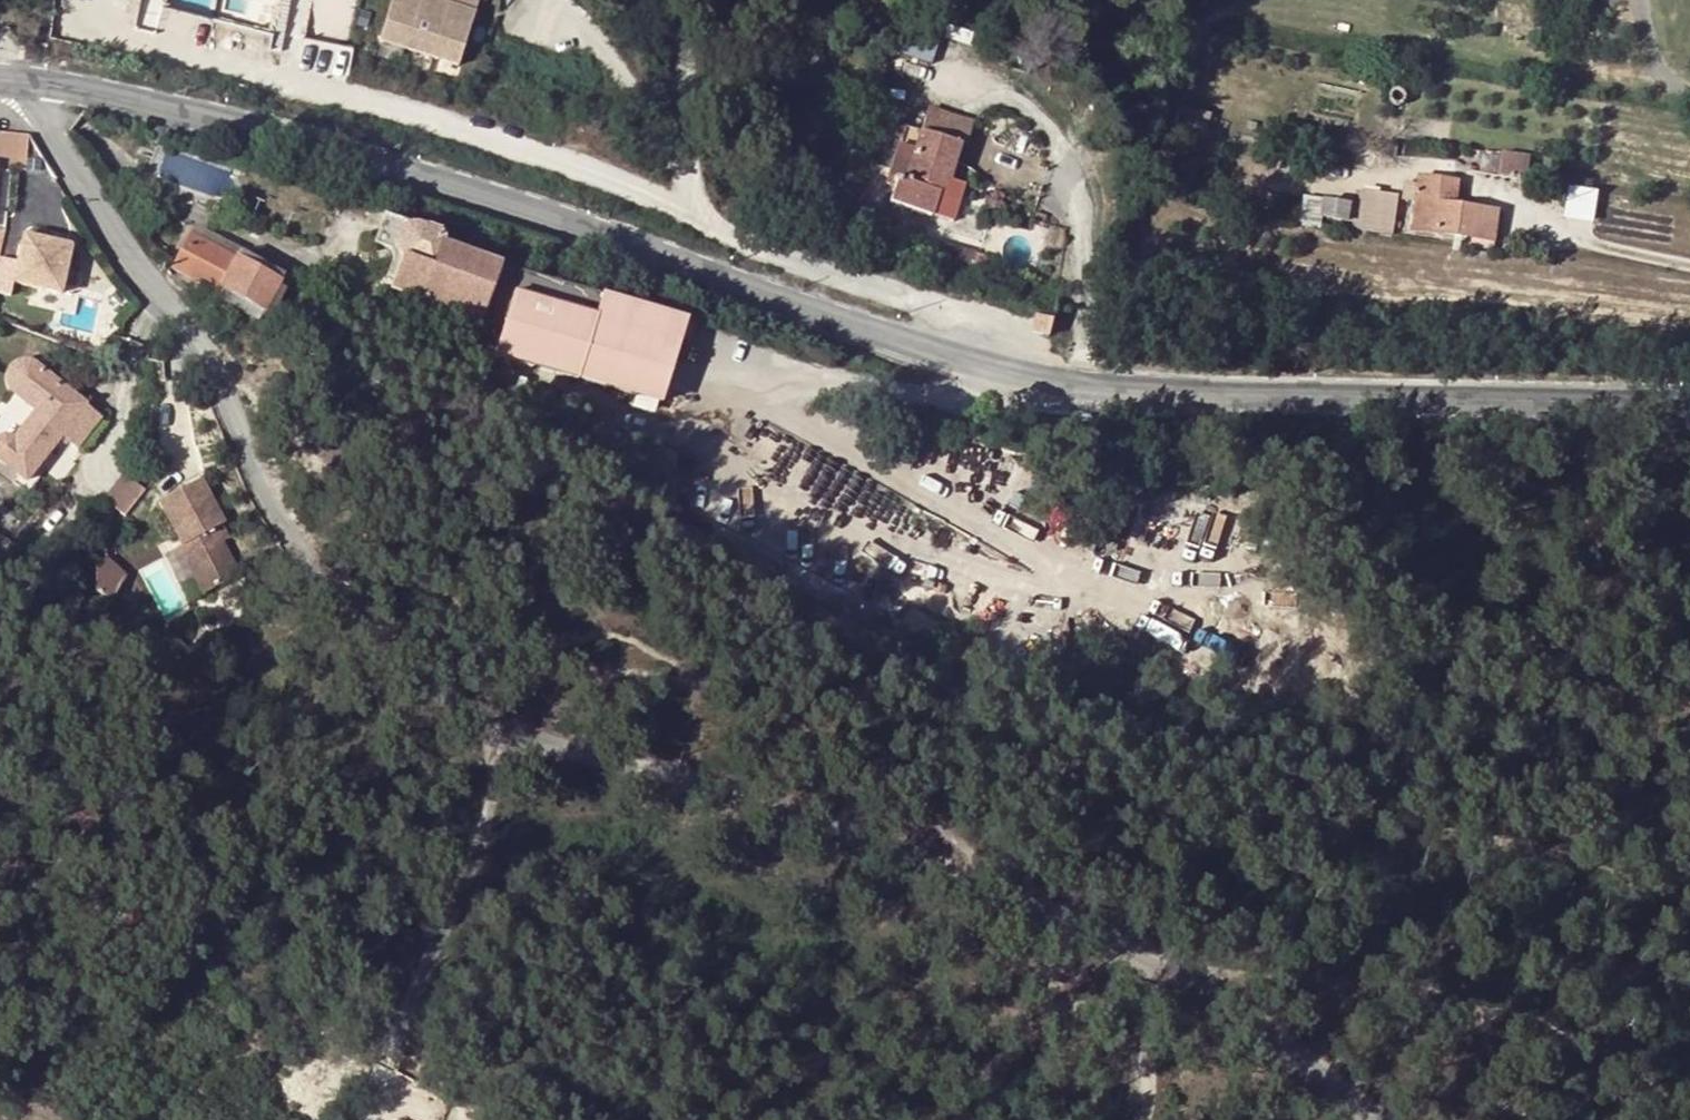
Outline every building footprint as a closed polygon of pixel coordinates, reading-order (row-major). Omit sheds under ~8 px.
[(409,0),(395,0),(384,47),(460,64),(470,14),(409,0)] [(470,14),(473,1),(469,0),(409,0),(470,14)] [(347,61),(349,45),(311,40),(308,55),(347,61)] [(957,144),(919,132),(902,127),(884,182),(889,183),(892,184),(887,203),(930,216),(940,178),(946,179),(957,144)] [(26,131),(0,131),(0,165),(26,165),(26,131)] [(1,227),(8,171),(0,170),(0,233),(1,227)] [(940,178),(930,216),(937,219),(942,204),(955,207),(961,184),(946,179),(940,178)] [(1416,179),(1414,188),(1412,203),(1408,230),(1490,243),(1495,213),(1448,206),(1451,185),(1416,179)] [(1412,203),(1414,188),(1401,186),(1398,201),(1412,203)] [(1589,219),(1593,189),(1565,186),(1561,215),(1589,219)] [(1345,204),(1312,198),(1310,216),(1354,223),(1355,211),(1344,209),(1345,204)] [(391,278),(419,289),(416,298),(479,319),(491,284),(497,265),(441,244),(438,235),(383,215),(373,244),(400,253),(391,278)] [(66,244),(19,233),(8,281),(55,291),(66,244)] [(264,313),(280,281),(236,258),(188,234),(170,270),(213,293),(216,288),(264,313)] [(239,251),(236,258),(280,281),(283,274),(239,251)] [(500,328),(493,350),(656,402),(682,322),(518,271),(512,290),(500,328)] [(416,298),(419,289),(391,278),(387,288),(416,298)] [(500,328),(512,290),(491,284),(479,319),(478,322),(500,328)] [(24,480),(60,435),(76,448),(99,418),(28,362),(24,361),(20,361),(16,362),(12,364),(9,367),(7,370),(5,374),(5,378),(5,382),(6,386),(8,390),(9,391),(30,410),(10,437),(7,436),(3,436),(0,437),(0,461),(24,480)] [(1028,426),(1008,426),(1008,437),(1028,437),(1028,426)] [(104,497),(126,513),(144,488),(121,472),(104,497)] [(205,482),(159,503),(180,547),(225,526),(205,482)] [(102,555),(91,556),(90,572),(89,590),(105,600),(124,568),(103,556),(102,555)]
